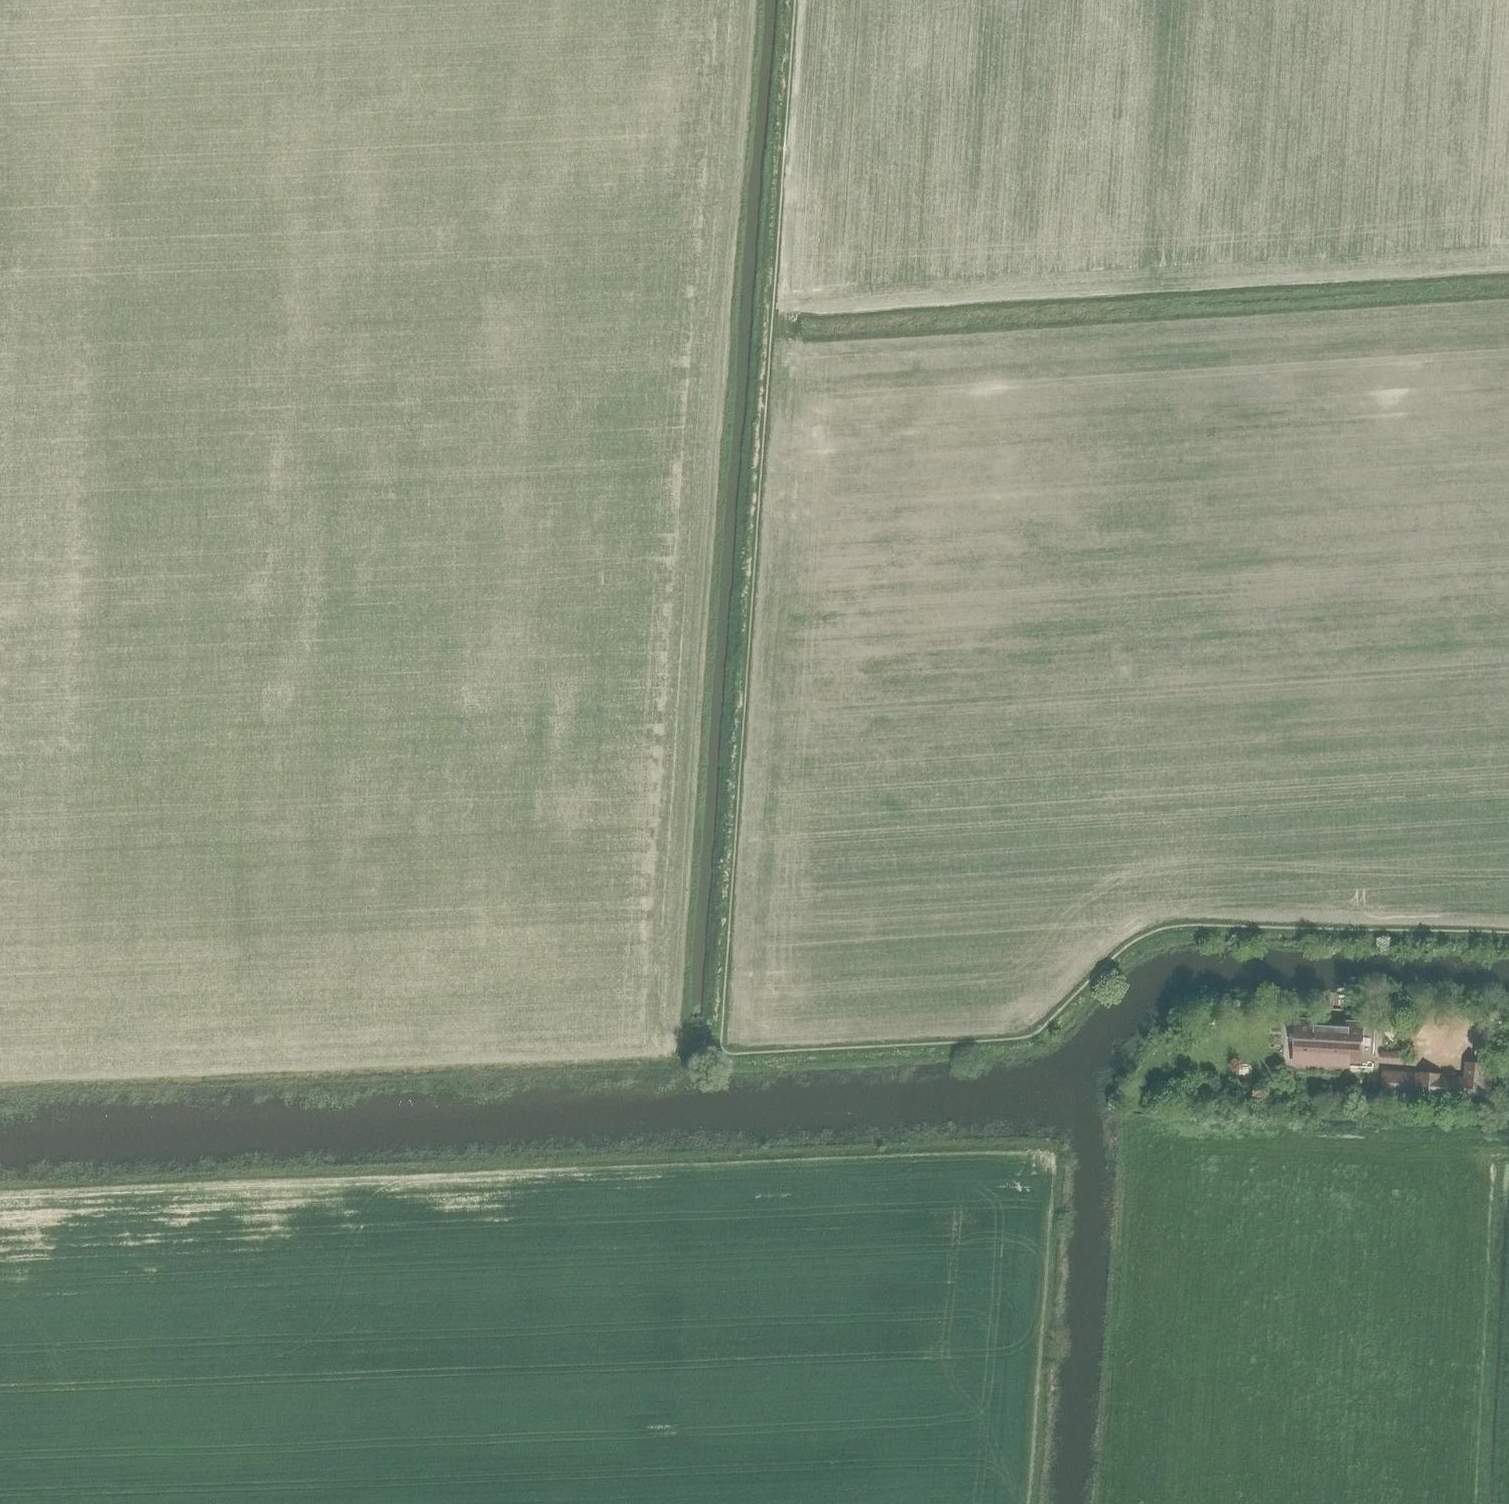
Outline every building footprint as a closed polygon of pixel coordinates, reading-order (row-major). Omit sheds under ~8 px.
[(1363,1062),(1365,1021),(1314,1019),(1314,1023),(1297,1022),(1295,1066),(1350,1069),(1351,1061),(1363,1062)] [(1453,1077),(1452,1098),(1485,1100),(1487,1064),(1467,1062),(1466,1078),(1453,1077)] [(1427,1096),(1428,1075),(1384,1071),(1382,1095),(1420,1099),(1420,1096),(1427,1096)]
